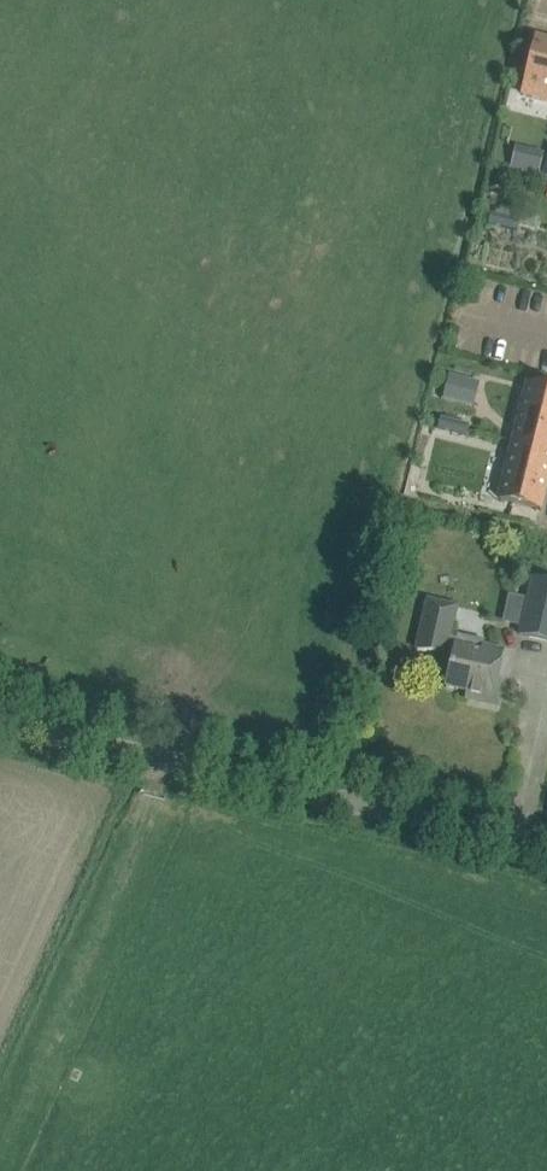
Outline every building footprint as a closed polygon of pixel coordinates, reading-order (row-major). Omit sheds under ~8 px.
[(521,96),(522,96),(546,102),(546,39),(535,36),(521,96)] [(491,214),(488,224),(503,227),(505,218),(491,214)] [(505,218),(503,227),(517,231),(519,221),(505,218)] [(450,377),(445,398),(473,405),(476,392),(462,388),(464,380),(450,377)] [(512,442),(546,450),(546,388),(526,382),(512,442)] [(440,419),(438,428),(452,432),(454,422),(440,419)] [(454,422),(452,432),(467,435),(469,426),(454,422)] [(497,501),(541,512),(546,489),(546,450),(512,442),(497,501)] [(532,579),(519,635),(546,641),(546,582),(532,579)] [(496,681),(503,649),(483,645),(485,640),(458,634),(457,637),(450,636),(457,607),(429,601),(417,650),(453,658),(446,687),(481,695),(479,702),(498,707),(504,683),(496,681)]
